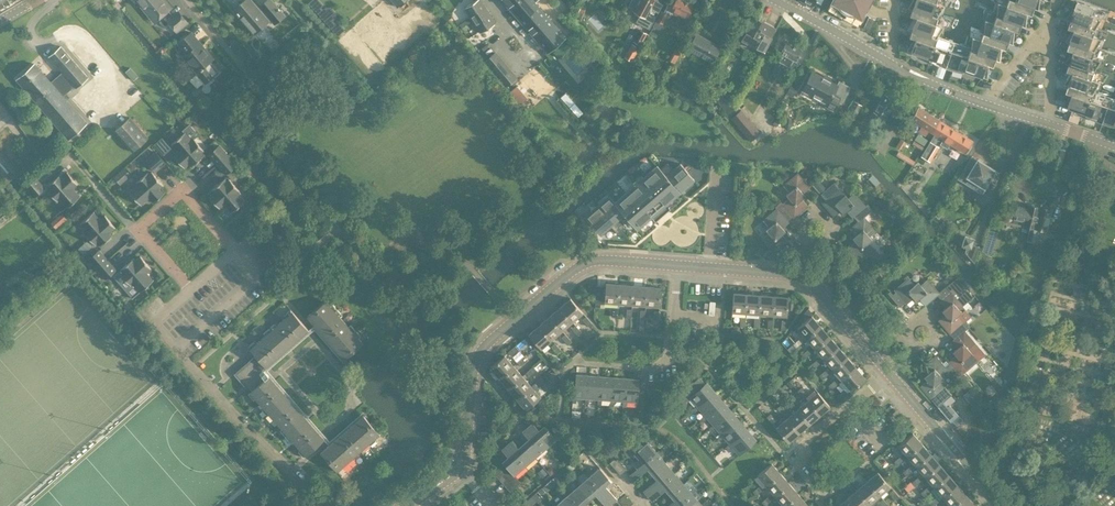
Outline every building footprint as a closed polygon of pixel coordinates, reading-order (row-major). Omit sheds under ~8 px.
[(171,8),(165,0),(136,0),(154,22),(171,8)] [(258,8),(251,0),(245,0),(233,10),(253,33),(270,19),(274,24),(284,15),(272,0),(267,0),(258,8)] [(323,5),(319,0),(312,0),(309,3),(338,36),(345,29),(337,21),(334,23),(333,21),(334,19),(336,13),(331,7),(324,8),(323,9),(321,7),(323,5)] [(495,23),(480,0),(476,0),(464,7),(481,32),(495,23)] [(547,52),(565,37),(535,2),(537,0),(502,0),(547,52)] [(578,12),(582,13),(587,0),(582,0),(578,12)] [(648,28),(653,20),(658,11),(661,4),(654,1),(655,0),(631,0),(628,6),(634,9),(633,10),(635,11),(634,12),(640,16),(636,22),(648,28)] [(693,4),(686,0),(676,0),(675,2),(671,0),(670,0),(664,13),(661,11),(656,19),(663,23),(668,15),(671,16),(672,14),(679,18),(678,20),(683,22),(685,21),(693,4)] [(828,9),(858,25),(871,0),(832,0),(828,9)] [(907,8),(912,9),(910,16),(914,18),(914,17),(925,21),(927,14),(937,18),(937,17),(944,6),(936,3),(937,0),(912,0),(907,8)] [(1006,6),(998,3),(996,16),(996,17),(1006,20),(1003,27),(1014,31),(1018,32),(1021,26),(1025,27),(1027,14),(1016,10),(1018,3),(1010,0),(1008,0),(1006,6)] [(1018,3),(1016,10),(1027,14),(1031,15),(1033,8),(1038,10),(1039,0),(1010,0),(1018,3)] [(1094,15),(1097,8),(1078,1),(1075,8),(1073,8),(1066,20),(1071,21),(1068,28),(1072,30),(1073,29),(1084,33),(1086,26),(1096,30),(1103,18),(1094,15)] [(176,31),(187,22),(178,11),(167,20),(176,31)] [(937,17),(937,18),(927,14),(925,21),(914,17),(914,18),(907,29),(911,31),(909,38),(913,39),(924,43),(927,36),(936,39),(937,39),(943,27),(935,24),(937,17)] [(763,50),(775,28),(753,15),(749,23),(745,30),(741,38),(748,42),(763,50)] [(996,17),(996,16),(993,23),(985,20),(983,33),(983,34),(993,37),(990,44),(1001,48),(1005,50),(1008,43),(1012,44),(1014,31),(1003,27),(1006,20),(996,17)] [(870,30),(874,20),(869,17),(864,28),(870,30)] [(1096,30),(1086,26),(1084,33),(1073,29),(1072,30),(1065,41),(1070,43),(1068,50),(1072,51),(1083,55),(1085,48),(1095,51),(1102,39),(1094,36),(1096,30)] [(640,45),(647,33),(639,29),(633,41),(640,45)] [(209,61),(213,58),(191,32),(178,43),(186,54),(183,56),(205,83),(218,72),(209,61)] [(713,62),(721,47),(708,39),(696,33),(688,48),(699,55),(713,62)] [(983,34),(983,33),(980,40),(972,37),(970,50),(970,51),(980,54),(978,61),(989,65),(988,66),(993,67),(995,60),(1000,62),(1001,48),(990,44),(993,37),(983,34)] [(937,39),(936,39),(927,36),(924,43),(913,39),(906,51),(929,59),(929,60),(928,61),(931,63),(936,65),(942,67),(945,68),(951,52),(934,46),(937,39)] [(796,61),(802,50),(786,42),(780,52),(782,54),(778,61),(777,60),(774,65),(775,65),(771,71),(777,74),(780,67),(784,69),(786,65),(789,66),(792,59),(796,61)] [(586,45),(576,54),(584,63),(594,54),(586,45)] [(632,45),(625,57),(631,61),(639,48),(632,45)] [(76,87),(87,77),(60,46),(49,56),(62,72),(56,77),(69,91),(74,86),(76,87)] [(681,51),(679,50),(675,48),(669,60),(674,63),(681,51)] [(1095,51),(1085,48),(1083,55),(1072,51),(1065,63),(1069,64),(1067,71),(1071,73),(1071,72),(1082,76),(1084,69),(1094,73),(1095,72),(1102,61),(1093,58),(1095,51)] [(970,51),(970,50),(968,57),(951,52),(945,68),(950,70),(954,71),(957,72),(963,73),(963,72),(964,71),(987,79),(988,66),(989,65),(978,61),(980,54),(970,51)] [(505,87),(516,78),(495,52),(484,61),(505,87)] [(692,71),(696,63),(690,60),(686,68),(692,71)] [(695,79),(702,67),(696,63),(692,71),(689,76),(695,79)] [(56,77),(51,82),(35,64),(16,80),(68,138),(86,122),(63,96),(69,91),(56,77)] [(138,76),(131,68),(126,72),(133,81),(138,76)] [(1095,72),(1094,73),(1084,69),(1082,76),(1071,72),(1071,73),(1064,84),(1069,86),(1066,93),(1070,94),(1071,94),(1082,98),(1084,91),(1094,94),(1101,82),(1092,79),(1095,72)] [(839,81),(837,85),(812,71),(802,90),(826,103),(825,105),(833,109),(837,101),(841,103),(850,87),(839,81)] [(702,72),(695,84),(702,88),(708,76),(702,72)] [(786,93),(791,96),(797,85),(792,82),(786,93)] [(517,86),(509,92),(521,106),(529,100),(517,86)] [(1094,94),(1084,91),(1082,98),(1071,94),(1070,94),(1063,106),(1086,114),(1086,115),(1086,116),(1088,117),(1093,120),(1097,121),(1102,123),(1108,107),(1092,101),(1094,94)] [(881,125),(896,101),(884,94),(873,111),(877,113),(873,120),(881,125)] [(727,113),(733,108),(722,95),(715,100),(727,113)] [(852,117),(859,106),(853,103),(847,114),(852,117)] [(933,132),(940,121),(918,107),(911,119),(921,125),(918,130),(925,134),(928,130),(933,132)] [(1108,107),(1102,123),(1107,125),(1113,126),(1114,127),(1114,109),(1108,107)] [(750,140),(760,132),(740,109),(731,118),(750,140)] [(1071,115),(1069,120),(1078,123),(1080,118),(1071,115)] [(132,151),(147,138),(129,117),(114,131),(132,151)] [(789,118),(783,122),(787,129),(793,124),(789,118)] [(965,153),(973,141),(940,121),(933,132),(943,139),(940,144),(946,148),(949,143),(960,149),(965,153)] [(185,132),(178,138),(171,144),(172,144),(178,152),(174,155),(173,155),(184,168),(185,167),(184,167),(188,163),(190,165),(190,166),(204,154),(197,146),(198,145),(199,145),(189,133),(188,133),(187,135),(185,132)] [(924,145),(928,139),(918,133),(914,139),(924,145)] [(162,138),(155,144),(164,154),(170,148),(162,138)] [(900,149),(905,141),(901,138),(896,146),(900,149)] [(921,150),(923,146),(914,140),(912,144),(921,150)] [(927,160),(936,145),(930,141),(920,156),(927,160)] [(217,164),(228,155),(219,145),(208,154),(217,164)] [(1060,166),(1065,149),(1055,146),(1050,163),(1060,166)] [(21,151),(13,157),(23,169),(31,163),(21,151)] [(156,151),(149,157),(146,159),(155,171),(165,163),(156,151)] [(913,165),(915,161),(898,151),(896,155),(913,165)] [(228,155),(217,164),(225,174),(236,165),(228,155)] [(972,156),(958,178),(964,182),(981,192),(984,187),(988,180),(995,184),(999,172),(972,156)] [(704,162),(699,167),(702,171),(707,166),(704,162)] [(618,199),(615,202),(624,213),(636,228),(693,179),(681,164),(681,165),(679,166),(667,177),(657,165),(642,178),(641,176),(634,182),(636,183),(620,197),(618,199)] [(1023,165),(1021,174),(1032,177),(1034,168),(1023,165)] [(7,172),(4,175),(9,181),(17,175),(11,168),(7,172)] [(137,184),(133,188),(130,191),(129,191),(141,205),(142,205),(141,204),(149,198),(153,202),(152,202),(153,203),(165,192),(165,191),(164,192),(161,187),(163,186),(164,185),(151,171),(151,172),(149,174),(148,173),(148,172),(135,183),(136,183),(137,184)] [(519,179),(520,175),(517,171),(512,173),(511,177),(514,180),(519,179)] [(60,173),(47,184),(46,185),(47,186),(47,185),(49,188),(48,189),(47,189),(58,201),(59,199),(66,207),(66,208),(80,196),(80,195),(79,195),(73,188),(77,184),(77,185),(78,184),(67,172),(66,172),(67,173),(63,176),(61,174),(60,173)] [(802,193),(809,187),(797,173),(783,185),(789,192),(786,194),(788,198),(781,203),(783,205),(780,207),(777,205),(775,207),(776,208),(777,208),(787,220),(792,216),(793,217),(808,205),(802,199),(805,196),(802,193)] [(26,186),(25,187),(34,197),(45,187),(40,182),(38,179),(36,177),(26,186)] [(225,178),(218,184),(211,190),(212,190),(214,192),(210,196),(209,196),(220,208),(224,204),(231,212),(230,212),(231,212),(245,200),(244,200),(237,192),(239,191),(239,192),(239,191),(229,179),(228,179),(229,180),(227,181),(225,179),(226,178),(225,178)] [(818,181),(813,185),(817,190),(822,186),(818,181)] [(836,191),(839,188),(834,182),(830,185),(820,194),(825,199),(821,202),(833,216),(840,210),(843,214),(846,211),(852,218),(854,216),(853,216),(866,205),(865,205),(854,191),(847,197),(845,194),(841,197),(836,191)] [(613,201),(608,195),(598,204),(622,230),(626,227),(619,219),(624,214),(613,201)] [(598,203),(583,215),(600,234),(610,225),(617,233),(621,230),(598,203)] [(864,216),(872,209),(867,203),(865,205),(866,205),(853,216),(854,216),(858,221),(849,228),(855,235),(852,238),(855,241),(848,246),(860,260),(874,248),(868,242),(872,239),(869,235),(875,230),(864,216)] [(1031,242),(1040,207),(1028,205),(1027,209),(1016,206),(1013,218),(1024,221),(1023,225),(1030,227),(1028,234),(1026,241),(1031,242)] [(1045,230),(1050,210),(1040,207),(1031,242),(1036,243),(1038,236),(1039,229),(1045,230)] [(787,220),(777,208),(776,208),(763,220),(769,226),(765,229),(768,233),(761,238),(773,252),(766,257),(766,259),(776,260),(793,246),(782,233),(785,231),(782,227),(789,221),(787,220)] [(94,211),(88,216),(80,223),(80,224),(87,231),(86,233),(85,232),(85,233),(95,245),(96,244),(97,243),(99,245),(99,246),(113,234),(113,233),(112,233),(110,231),(114,228),(115,228),(105,215),(104,216),(100,220),(94,212),(94,211)] [(57,229),(59,227),(67,220),(63,215),(55,222),(52,224),(57,229)] [(998,232),(987,230),(985,238),(981,252),(991,254),(995,241),(998,232)] [(973,245),(975,239),(965,236),(961,246),(966,248),(965,252),(974,263),(980,247),(973,245)] [(97,269),(108,259),(99,249),(88,259),(97,269)] [(120,270),(113,276),(132,298),(139,292),(153,280),(153,279),(153,280),(146,272),(150,268),(150,269),(151,268),(140,256),(140,257),(136,260),(134,258),(134,257),(120,270)] [(989,272),(993,259),(982,256),(978,268),(989,272)] [(108,259),(97,269),(105,279),(116,269),(108,259)] [(868,265),(861,271),(865,276),(872,270),(868,265)] [(944,278),(949,283),(956,277),(951,272),(944,278)] [(917,280),(914,284),(908,277),(894,289),(896,291),(893,293),(890,290),(887,292),(899,306),(905,301),(906,303),(913,297),(916,301),(919,298),(925,304),(936,294),(939,292),(938,292),(927,278),(920,284),(917,280)] [(965,303),(973,296),(956,277),(949,283),(938,292),(939,292),(936,294),(941,299),(940,301),(945,307),(942,310),(945,314),(938,319),(950,334),(964,322),(958,315),(961,312),(958,309),(965,303)] [(617,303),(619,284),(605,283),(604,301),(617,303)] [(631,304),(633,285),(619,284),(617,303),(631,304)] [(645,305),(647,286),(633,285),(631,304),(645,305)] [(659,306),(660,288),(647,286),(645,305),(659,306)] [(1014,296),(1016,289),(1009,287),(1007,294),(1014,296)] [(745,312),(746,294),(733,293),(731,311),(745,312)] [(759,313),(760,295),(746,294),(745,312),(759,313)] [(772,315),(774,296),(760,295),(759,313),(772,315)] [(786,316),(788,297),(774,296),(772,315),(786,316)] [(572,321),(582,312),(570,298),(559,307),(572,321)] [(330,305),(325,300),(307,316),(316,327),(326,338),(335,348),(344,359),(363,343),(358,338),(360,336),(355,330),(350,324),(348,326),(344,321),(340,317),(342,315),(337,309),(332,303),(330,305)] [(561,330),(572,321),(559,307),(549,316),(561,330)] [(309,330),(290,309),(284,315),(286,317),(281,321),(277,325),(275,323),(269,328),(263,333),(265,335),(261,339),(256,343),(254,341),(248,347),(255,356),(234,374),(250,392),(248,394),(253,400),(255,398),(259,403),(264,407),(261,409),(266,415),(271,421),(274,419),(278,424),(282,428),(280,430),(285,436),(290,442),(292,440),(296,444),(300,449),(298,451),(303,457),(324,439),(315,428),(305,418),(296,407),(287,397),(278,386),(269,376),(263,370),(266,367),(277,358),(287,349),(298,340),(309,330)] [(551,339),(561,330),(549,316),(539,325),(551,339)] [(588,326),(591,323),(585,316),(582,319),(588,326)] [(806,338),(820,326),(811,316),(797,328),(806,338)] [(964,330),(968,327),(964,322),(950,334),(955,339),(950,342),(956,349),(953,352),(955,355),(949,361),(950,363),(960,373),(961,375),(975,363),(969,356),(972,353),(969,350),(976,344),(964,330)] [(540,348),(551,339),(539,325),(528,335),(540,348)] [(577,335),(581,332),(575,325),(571,328),(577,335)] [(815,349),(829,337),(820,326),(806,338),(815,349)] [(567,344),(571,341),(565,334),(561,337),(567,344)] [(824,359),(838,347),(829,337),(815,349),(824,359)] [(796,348),(803,342),(799,338),(793,344),(796,348)] [(1003,356),(1012,347),(1008,342),(999,351),(1003,356)] [(557,353),(561,350),(555,343),(551,346),(557,353)] [(511,355),(518,349),(515,346),(508,352),(511,355)] [(833,369),(847,357),(838,347),(824,359),(833,369)] [(805,358),(812,352),(808,348),(801,354),(805,358)] [(499,378),(513,366),(504,355),(490,368),(499,378)] [(960,373),(950,363),(945,367),(935,355),(921,367),(927,374),(923,377),(926,380),(920,386),(932,400),(932,399),(942,410),(946,406),(943,402),(951,395),(945,388),(940,381),(943,378),(940,375),(947,369),(954,378),(960,373)] [(520,365),(527,360),(524,356),(517,362),(520,365)] [(842,380),(856,368),(847,357),(833,369),(842,380)] [(814,368),(820,362),(817,358),(811,364),(814,368)] [(508,388),(522,376),(513,366),(499,378),(508,388)] [(529,376),(536,370),(533,366),(526,372),(529,376)] [(851,390),(865,378),(856,368),(842,380),(851,390)] [(823,379),(830,373),(826,369),(819,375),(823,379)] [(545,374),(543,376),(546,380),(549,378),(551,376),(548,372),(545,374)] [(585,398),(586,376),(576,375),(574,397),(573,397),(572,403),(576,403),(576,398),(585,398)] [(531,387),(531,386),(522,376),(508,388),(517,399),(531,387)] [(543,376),(535,382),(538,386),(546,380),(543,376)] [(597,399),(599,377),(586,376),(585,398),(584,403),(588,404),(589,399),(597,399)] [(610,400),(611,378),(599,377),(597,399),(597,404),(601,405),(601,399),(610,400)] [(623,401),(624,379),(611,378),(610,400),(609,405),(614,406),(614,400),(623,401)] [(706,383),(704,384),(699,378),(677,396),(684,404),(691,399),(696,405),(713,391),(706,383)] [(637,402),(639,380),(624,379),(623,401),(622,407),(626,407),(627,401),(637,402)] [(832,389),(838,383),(835,379),(829,385),(832,389)] [(540,397),(534,390),(531,387),(517,399),(526,409),(540,397)] [(803,397),(807,394),(801,387),(797,390),(803,397)] [(840,399),(847,394),(844,390),(837,396),(840,399)] [(705,415),(721,401),(713,391),(696,405),(692,409),(695,412),(699,408),(705,415)] [(819,415),(829,406),(817,392),(807,401),(819,415)] [(793,406),(797,402),(791,395),(787,399),(793,406)] [(991,395),(986,402),(992,406),(997,399),(991,395)] [(713,425),(730,410),(721,401),(705,415),(700,419),(703,421),(707,418),(713,425)] [(809,424),(819,415),(807,401),(796,410),(809,424)] [(783,415),(786,411),(780,405),(777,408),(783,415)] [(721,434),(738,420),(730,410),(713,425),(709,428),(711,431),(715,427),(721,434)] [(798,433),(809,424),(796,410),(786,419),(798,433)] [(772,424),(776,420),(770,413),(766,417),(772,424)] [(365,450),(370,445),(376,440),(374,438),(380,434),(363,415),(352,425),(342,434),(331,443),(320,453),(337,471),(342,467),(344,469),(350,464),(355,459),(354,456),(358,452),(363,448),(365,450)] [(788,442),(798,433),(786,419),(776,428),(788,442)] [(729,443),(746,429),(738,420),(721,434),(717,438),(719,440),(723,437),(729,443)] [(544,425),(539,430),(532,423),(527,427),(545,448),(556,438),(544,425)] [(535,456),(545,448),(527,427),(522,432),(529,439),(524,443),(535,456)] [(739,454),(755,440),(746,429),(729,443),(725,447),(727,450),(732,446),(739,454)] [(907,455),(922,443),(913,433),(898,445),(907,455)] [(524,443),(518,448),(512,441),(507,445),(524,466),(535,456),(524,443)] [(639,467),(657,452),(647,441),(638,448),(633,443),(624,450),(629,457),(634,453),(639,458),(635,462),(639,467)] [(916,466),(931,453),(922,443),(907,455),(916,466)] [(514,474),(524,466),(507,445),(502,450),(508,457),(503,462),(504,463),(508,468),(513,473),(514,474)] [(600,451),(605,457),(611,452),(606,446),(600,451)] [(653,473),(666,462),(657,452),(639,467),(630,474),(635,480),(648,468),(653,473)] [(925,476),(940,464),(931,453),(916,466),(925,476)] [(897,465),(904,459),(900,455),(894,461),(897,465)] [(621,474),(626,469),(616,457),(610,462),(621,474)] [(648,495),(675,473),(666,462),(653,473),(658,479),(644,491),(648,495)] [(498,477),(508,468),(504,463),(494,472),(498,477)] [(766,486),(780,473),(771,463),(757,475),(766,486)] [(934,487),(949,474),(940,464),(925,476),(934,487)] [(906,475),(913,470),(909,466),(903,472),(906,475)] [(502,482),(513,473),(508,468),(498,477),(502,482)] [(546,472),(543,468),(538,472),(541,476),(546,472)] [(606,485),(611,480),(600,468),(589,477),(612,503),(617,498),(606,485)] [(880,495),(890,485),(878,471),(867,480),(880,495)] [(517,477),(514,474),(513,473),(502,482),(506,486),(517,477)] [(670,494),(683,483),(675,473),(648,495),(653,501),(666,489),(670,494)] [(775,496),(789,484),(780,473),(766,486),(775,496)] [(562,479),(557,474),(553,478),(558,483),(562,479)] [(943,497),(958,485),(949,474),(934,487),(943,497)] [(915,486),(922,480),(919,476),(912,482),(915,486)] [(510,491),(521,482),(517,477),(506,486),(510,491)] [(612,503),(589,477),(579,486),(590,499),(595,494),(605,505),(608,505),(612,503)] [(869,504),(880,495),(867,480),(857,490),(869,504)] [(692,493),(683,483),(670,494),(675,499),(668,505),(677,505),(692,493)] [(799,494),(789,484),(775,496),(784,505),(785,505),(799,494)] [(756,495),(763,489),(759,485),(753,491),(756,495)] [(967,495),(958,485),(943,497),(951,505),(954,505),(967,495)] [(590,499),(579,486),(569,495),(578,505),(587,505),(585,503),(590,499)] [(924,496),(931,490),(927,486),(920,492),(924,496)] [(538,491),(543,497),(547,493),(542,488),(538,491)] [(869,504),(857,490),(846,499),(852,505),(867,505),(869,504)] [(895,500),(899,496),(893,490),(889,493),(895,500)] [(701,503),(692,493),(677,505),(698,505),(701,503)] [(808,505),(799,494),(785,505),(806,505),(808,505)] [(569,495),(558,504),(560,505),(578,505),(569,495)] [(765,505),(772,499),(768,495),(761,502),(765,505)] [(976,505),(967,495),(954,505),(975,505),(976,505)] [(535,499),(532,496),(528,499),(532,505),(536,501),(535,499)] [(939,500),(936,497),(929,503),(932,505),(933,505),(939,500)]
